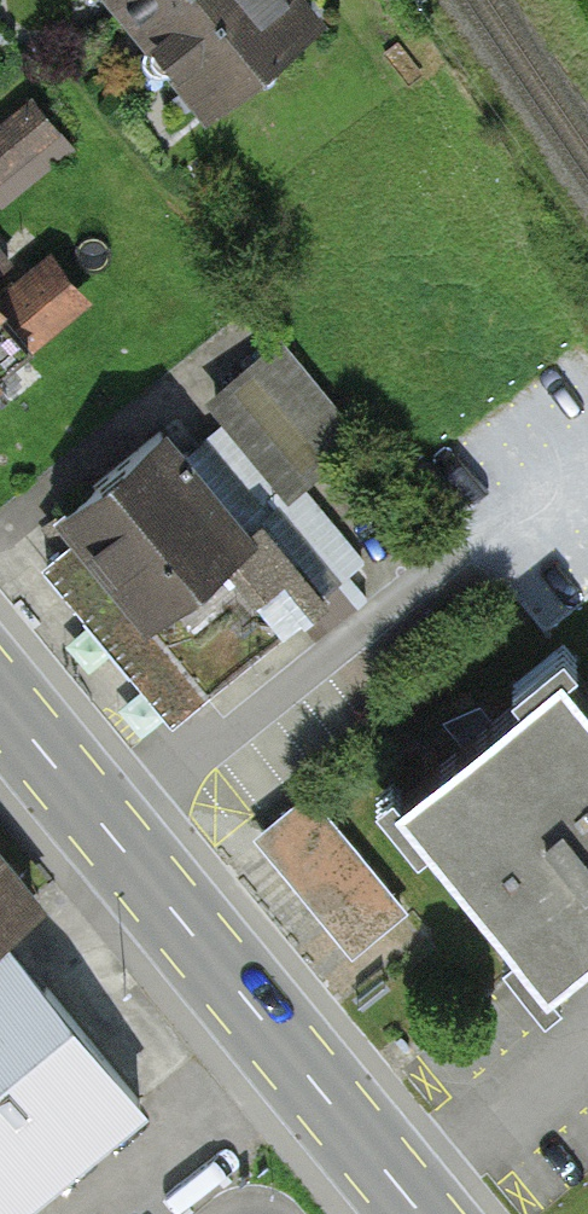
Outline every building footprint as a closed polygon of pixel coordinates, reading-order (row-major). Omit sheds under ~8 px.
[(313,0),(110,0),(210,119),(329,19),(313,0)] [(37,100),(0,131),(0,215),(78,149),(37,100)] [(24,358),(28,363),(96,306),(56,257),(0,304),(0,377),(24,358)] [(320,606),(173,431),(65,520),(80,538),(178,655),(212,696),(320,606)] [(80,538),(49,564),(146,681),(178,655),(80,538)] [(562,665),(403,795),(548,973),(587,940),(587,697),(562,665)] [(403,910),(306,793),(264,828),(361,945),(403,910)] [(143,1111),(4,944),(34,919),(0,879),(0,1213),(19,1213),(143,1111)]
